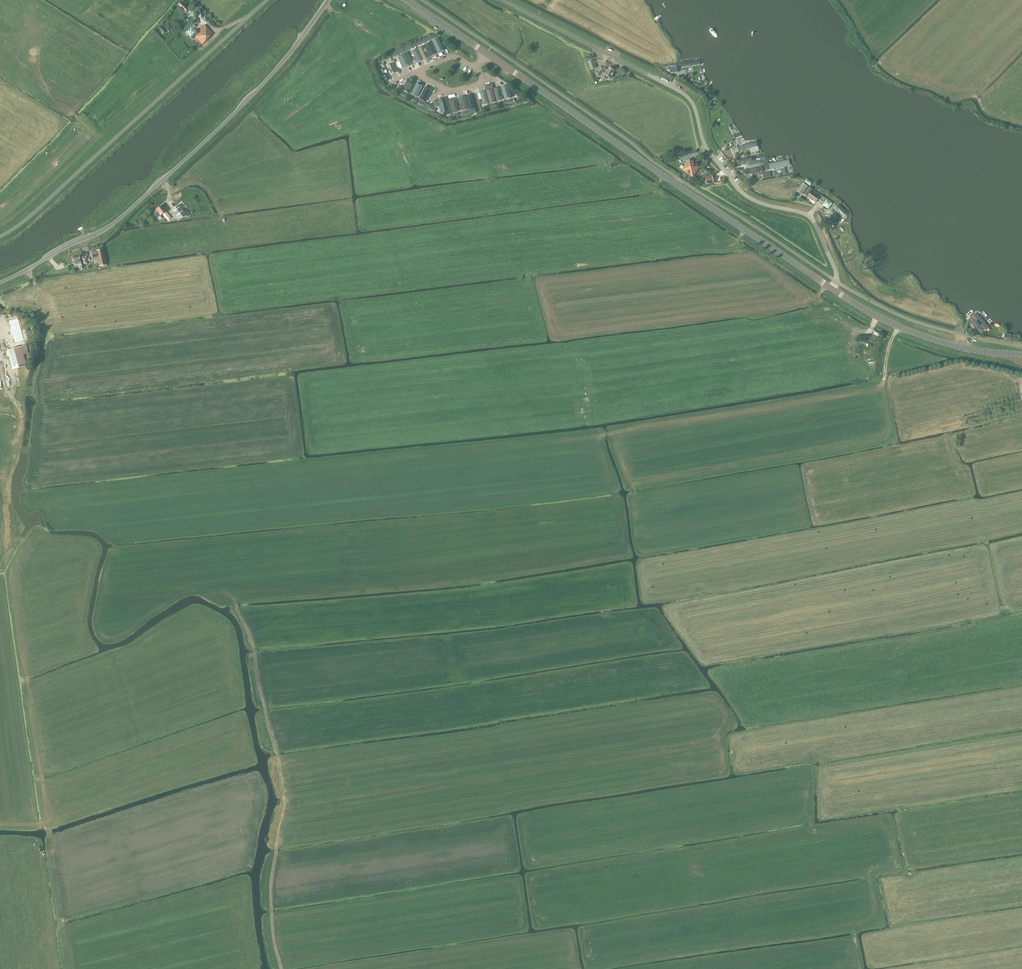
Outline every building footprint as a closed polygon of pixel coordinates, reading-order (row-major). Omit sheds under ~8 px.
[(185,14),(190,9),(182,2),(178,7),(185,14)] [(193,28),(195,26),(194,25),(199,21),(195,16),(182,27),(186,32),(191,38),(197,33),(193,28)] [(203,45),(214,34),(207,27),(206,27),(205,25),(198,31),(200,32),(195,37),(203,45)] [(415,44),(409,46),(411,49),(434,39),(433,36),(427,38),(421,41),(415,44)] [(438,39),(433,41),(438,53),(444,51),(438,39)] [(431,43),(425,45),(431,57),(436,54),(431,43)] [(423,47),(418,49),(423,60),(427,58),(428,58),(428,57),(426,53),(426,52),(427,51),(427,52),(428,52),(426,49),(424,49),(423,47)] [(397,52),(391,55),(393,58),(404,52),(403,49),(397,52)] [(417,49),(413,51),(418,62),(422,60),(417,49)] [(405,54),(398,57),(403,68),(411,65),(405,54)] [(699,60),(685,62),(680,62),(681,64),(681,68),(700,66),(699,60)] [(386,71),(385,68),(378,71),(384,82),(390,80),(387,73),(388,73),(387,71),(386,71)] [(616,72),(610,69),(608,72),(607,71),(603,78),(606,80),(608,77),(612,79),(616,72)] [(404,87),(402,91),(408,94),(414,82),(408,79),(406,84),(404,87)] [(417,84),(411,94),(417,97),(422,86),(417,84)] [(508,86),(502,87),(505,100),(511,98),(508,86)] [(425,88),(419,99),(425,102),(431,91),(425,88)] [(487,91),(486,91),(490,104),(495,102),(492,90),(487,91)] [(445,99),(438,101),(441,113),(449,112),(445,99)] [(455,99),(449,101),(452,113),(459,111),(455,99)] [(757,142),(739,148),(741,152),(759,146),(757,142)] [(688,174),(696,163),(690,159),(682,170),(688,174)] [(790,160),(769,165),(771,170),(791,166),(790,160)] [(696,163),(688,174),(694,178),(701,166),(696,163)] [(802,195),(808,187),(803,183),(797,191),(802,195)] [(826,199),(809,187),(803,196),(814,202),(817,198),(823,203),(826,199)] [(829,209),(833,203),(827,199),(822,205),(829,209)] [(179,205),(171,211),(178,219),(188,216),(179,205)] [(839,205),(835,209),(844,218),(848,213),(839,205)] [(158,212),(155,215),(158,219),(164,214),(164,215),(169,221),(172,219),(166,212),(161,206),(156,210),(158,212)] [(103,250),(100,250),(96,251),(97,251),(91,253),(93,258),(98,257),(100,267),(106,265),(104,252),(103,250)] [(75,267),(80,265),(82,265),(80,257),(73,258),(75,267)] [(16,313),(7,315),(13,336),(22,334),(16,313)] [(981,319),(976,313),(969,319),(969,320),(981,333),(985,329),(986,330),(989,328),(981,319)] [(20,337),(5,340),(8,349),(10,359),(29,354),(25,337),(20,339),(20,337)]
